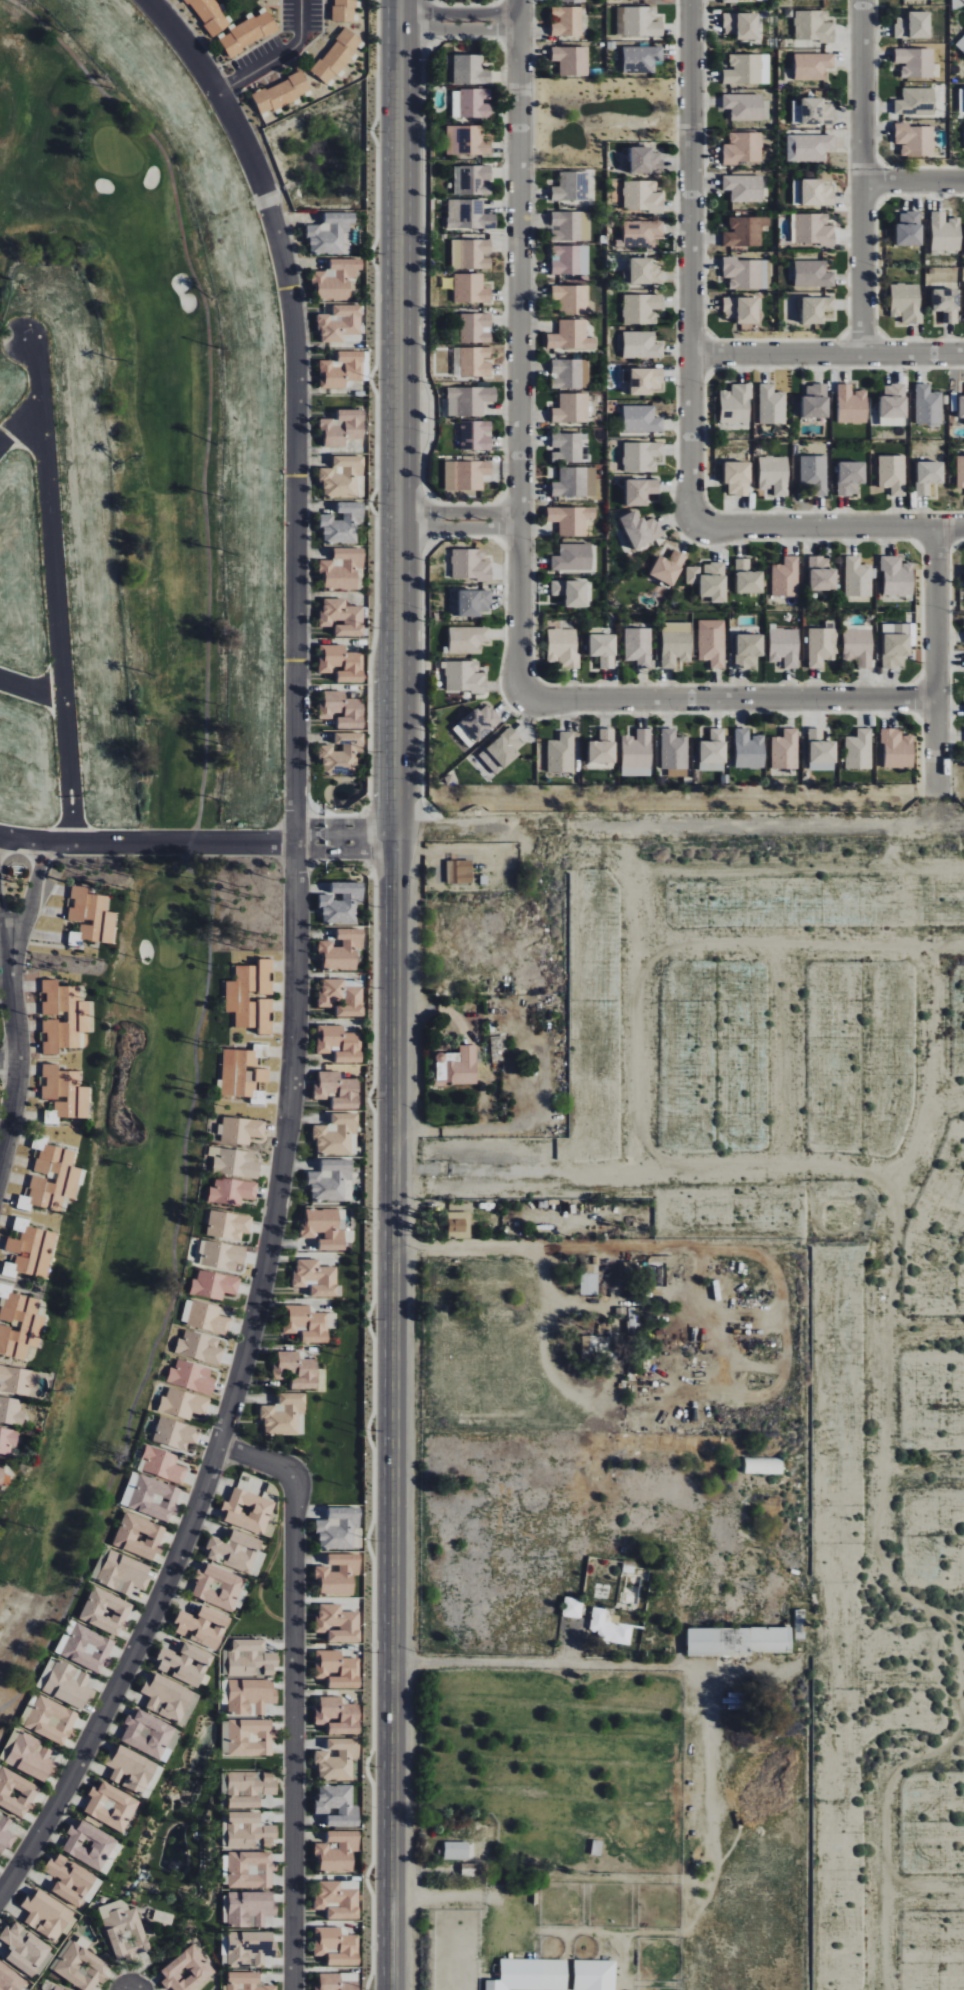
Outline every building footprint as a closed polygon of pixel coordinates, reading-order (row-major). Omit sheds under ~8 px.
[(230,24),(213,0),(185,0),(212,37),(230,24)] [(355,21),(355,0),(333,0),(333,21),(355,21)] [(582,7),(552,6),(551,35),(582,35),(582,7)] [(655,7),(623,7),(623,15),(617,15),(618,35),(663,35),(663,21),(655,22),(655,7)] [(795,40),(835,41),(835,21),(828,21),(829,11),(795,10),(795,40)] [(218,36),(228,57),(278,31),(268,11),(218,36)] [(896,38),(931,37),(930,11),(908,11),(909,17),(896,17),(896,38)] [(723,13),(724,34),(737,33),(737,39),(759,39),(758,13),(723,13)] [(363,40),(345,26),(311,72),(330,85),(363,40)] [(963,52),(963,35),(956,44),(963,52)] [(588,47),(552,46),(552,61),(560,61),(559,76),(588,77),(588,47)] [(655,73),(655,61),(663,61),(663,47),(624,46),(623,73),(655,73)] [(934,48),(895,49),(895,64),(901,64),(901,78),(934,77),(934,48)] [(795,80),(827,79),(826,68),(835,68),(835,53),(795,54),(795,80)] [(454,85),(492,84),(492,70),(484,70),(483,54),(454,55),(454,85)] [(763,83),(762,54),(729,55),(730,68),(723,69),(724,84),(763,83)] [(312,92),(304,72),(251,93),(259,114),(312,92)] [(895,100),(894,114),(935,115),(935,88),(903,87),(902,100),(895,100)] [(453,118),(491,117),(491,101),(492,101),(491,89),(453,89),(453,118)] [(731,120),(769,121),(770,100),(762,100),(762,95),(723,94),(723,109),(732,109),(731,120)] [(935,125),(895,124),(895,144),(901,144),(901,155),(934,156),(935,125)] [(447,155),(492,154),(492,140),(482,141),(482,125),(447,126),(447,155)] [(724,163),(763,162),(762,132),(729,132),(730,144),(723,144),(724,163)] [(787,162),(827,162),(827,152),(835,152),(835,136),(787,135),(787,162)] [(652,152),(652,147),(631,147),(630,173),(662,173),(663,152),(652,152)] [(455,195),(492,194),(492,182),(492,165),(454,166),(455,195)] [(552,200),(588,200),(588,171),(560,171),(559,186),(552,186),(552,200)] [(731,202),(764,202),(764,176),(723,175),(723,190),(731,190),(731,202)] [(802,205),(835,205),(834,184),(823,185),(823,179),(794,179),(794,184),(801,184),(802,205)] [(624,210),(649,210),(649,213),(663,213),(662,193),(657,193),(657,180),(623,181),(624,210)] [(448,228),(497,229),(497,214),(484,213),(484,199),(448,199),(448,228)] [(590,241),(591,212),(551,211),(551,228),(552,228),(552,240),(590,241)] [(896,245),(921,246),(922,212),(900,211),(900,223),(896,223),(896,245)] [(931,250),(961,251),(961,218),(947,218),(947,212),(932,211),(931,250)] [(351,254),(351,223),(356,223),(356,212),(325,212),(325,224),(309,224),(309,254),(351,254)] [(835,244),(835,225),(828,225),(828,214),(792,213),(791,244),(835,244)] [(770,216),(729,217),(730,231),(723,231),(723,247),(762,246),(762,231),(771,231),(770,216)] [(654,236),(664,236),(663,220),(623,222),(624,249),(655,248),(654,236)] [(452,240),(452,269),(492,268),(491,256),(492,256),(492,239),(452,240)] [(589,245),(551,246),(552,275),(589,274),(589,245)] [(662,283),(662,263),(653,263),(652,257),(630,257),(630,269),(623,270),(624,285),(662,283)] [(363,258),(330,258),(330,270),(312,270),(312,286),(317,286),(317,300),(355,300),(355,269),(363,269),(363,258)] [(768,290),(767,258),(723,259),(724,278),(730,278),(730,290),(768,290)] [(795,286),(835,287),(835,272),(827,272),(827,261),(795,260),(795,286)] [(483,273),(454,274),(454,303),(492,302),(492,288),(484,288),(483,273)] [(891,317),(902,317),(903,324),(922,324),(921,283),(891,284),(891,317)] [(589,286),(552,285),(552,299),(560,300),(559,315),(588,315),(589,286)] [(933,311),(943,310),(944,324),(959,323),(959,288),(933,289),(933,311)] [(657,324),(657,310),(663,310),(663,295),(623,294),(623,324),(657,324)] [(723,298),(724,318),(736,318),(736,323),(759,323),(758,297),(723,298)] [(803,324),(824,323),(823,311),(835,311),(835,297),(802,298),(803,324)] [(333,305),(333,314),(319,314),(319,342),(344,342),(344,335),(361,334),(361,304),(333,305)] [(461,342),(491,343),(492,314),(462,313),(461,342)] [(586,320),(559,319),(559,334),(547,333),(547,348),(596,349),(596,338),(586,337),(586,320)] [(623,358),(664,358),(664,344),(655,344),(655,331),(623,331),(623,358)] [(491,347),(461,347),(461,376),(492,376),(492,360),(491,347)] [(320,361),(320,388),(346,388),(346,381),(363,381),(363,351),(338,351),(338,365),(332,365),(333,361),(320,361)] [(551,388),(589,389),(590,360),(552,359),(551,388)] [(663,368),(622,369),(623,383),(630,382),(631,395),(653,395),(653,390),(663,389),(663,368)] [(720,390),(721,425),(752,424),(751,383),(732,384),(732,390),(720,390)] [(761,424),(786,424),(786,392),(775,392),(774,383),(760,384),(761,424)] [(837,423),(868,423),(868,390),(853,390),(853,384),(838,383),(837,423)] [(943,423),(942,392),(931,392),(931,383),(915,384),(916,424),(943,423)] [(802,395),(802,418),(829,418),(828,384),(806,384),(807,395),(802,395)] [(880,395),(880,426),(907,426),(907,384),(885,384),(885,395),(880,395)] [(497,401),(497,387),(448,387),(448,417),(484,416),(484,402),(497,401)] [(589,393),(560,393),(559,408),(552,408),(552,422),(588,423),(589,393)] [(624,432),(663,433),(664,418),(655,417),(655,406),(624,405),(624,432)] [(364,409),(338,410),(338,419),(320,419),(320,435),(324,435),(325,447),(346,446),(346,439),(364,439),(364,409)] [(492,450),(492,421),(461,421),(461,450),(492,450)] [(552,462),(589,462),(589,433),(552,433),(552,449),(552,462)] [(624,472),(657,472),(657,462),(664,461),(663,442),(624,443),(624,472)] [(364,456),(333,455),(333,468),(319,468),(319,483),(324,483),(324,496),(358,497),(358,475),(364,475),(364,456)] [(801,495),(828,494),(827,455),(801,456),(801,495)] [(904,455),(879,456),(879,488),(891,488),(891,496),(905,496),(904,455)] [(759,490),(773,490),(773,497),(789,496),(788,456),(758,457),(759,490)] [(445,462),(445,491),(484,491),(484,475),(492,475),(492,461),(445,462)] [(865,484),(866,462),(838,461),(838,495),(858,495),(858,483),(865,484)] [(916,496),(930,496),(931,482),(943,483),(944,462),(917,461),(916,496)] [(750,462),(724,462),(725,484),(729,484),(729,496),(750,495),(750,462)] [(587,497),(587,467),(560,467),(560,482),(552,482),(552,497),(587,497)] [(659,493),(659,479),(626,480),(627,506),(648,506),(648,494),(659,493)] [(363,502),(338,502),(338,513),(343,513),(343,520),(334,520),(334,514),(320,514),(320,529),(324,529),(324,543),(358,543),(358,523),(363,523),(363,502)] [(594,508),(547,508),(546,522),(558,522),(558,536),(594,537),(594,508)] [(619,517),(634,550),(664,537),(655,517),(644,521),(638,508),(619,517)] [(552,570),(592,570),(592,544),(559,544),(559,556),(551,556),(552,570)] [(319,560),(319,576),(325,576),(324,589),(358,589),(358,569),(363,569),(364,548),(333,547),(333,561),(319,560)] [(453,580),(492,579),(492,561),(485,561),(485,549),(452,550),(453,580)] [(674,586),(686,555),(673,550),(670,560),(658,555),(649,576),(674,586)] [(799,596),(798,556),(784,556),(784,564),(772,565),(772,596),(799,596)] [(837,568),(829,568),(829,556),(810,556),(809,590),(836,590),(837,568)] [(873,564),(860,564),(860,556),(846,556),(845,596),(872,596),(873,564)] [(884,595),(914,596),(914,563),(901,562),(901,557),(881,556),(881,571),(885,571),(884,595)] [(763,593),(763,571),(750,571),(750,559),(736,559),(736,593),(763,593)] [(726,602),(725,563),(702,563),(702,566),(686,566),(687,584),(699,584),(700,597),(711,597),(711,603),(726,602)] [(565,607),(587,607),(587,581),(552,580),(552,595),(565,596),(565,607)] [(491,590),(458,591),(459,617),(481,617),(481,611),(492,611),(491,590)] [(335,636),(363,636),(364,607),(346,606),(346,599),(321,599),(321,627),(333,627),(333,623),(335,623),(335,636)] [(699,660),(710,660),(711,669),(726,668),(725,620),(698,620),(699,660)] [(691,662),(692,623),(662,622),(661,668),(677,668),(677,662),(691,662)] [(910,656),(909,623),(883,624),(884,668),(904,667),(903,656),(910,656)] [(489,627),(449,628),(450,654),(483,653),(482,642),(490,642),(489,627)] [(651,628),(625,629),(625,660),(637,660),(637,669),(652,668),(651,628)] [(579,629),(549,629),(548,662),(562,662),(562,668),(578,669),(579,629)] [(769,629),(769,662),(783,662),(783,669),(799,669),(800,629),(769,629)] [(809,629),(809,669),(825,669),(825,661),(837,661),(837,629),(809,629)] [(873,629),(843,629),(843,660),(856,661),(855,668),(872,668),(873,629)] [(590,656),(601,656),(601,668),(616,668),(616,634),(589,635),(590,656)] [(763,634),(736,635),(737,668),(757,668),(757,657),(763,656),(763,634)] [(337,683),(363,682),(363,652),(346,652),(345,645),(319,645),(319,673),(333,673),(332,669),(337,669),(337,683)] [(445,692),(486,691),(486,673),(479,673),(479,661),(445,661),(445,692)] [(345,691),(324,691),(324,703),(319,703),(319,719),(332,719),(332,715),(337,715),(337,729),(364,729),(364,699),(345,698),(345,691)] [(480,712),(476,708),(460,723),(478,742),(502,719),(488,704),(480,712)] [(478,754),(496,775),(521,754),(517,750),(525,743),(511,726),(478,754)] [(661,769),(668,769),(668,776),(687,777),(688,737),(676,737),(676,729),(661,728),(661,769)] [(700,771),(725,771),(725,728),(710,729),(710,741),(699,741),(700,771)] [(764,735),(750,735),(750,728),(735,729),(736,768),(765,768),(764,735)] [(772,769),(798,769),(798,728),(783,729),(783,737),(772,737),(772,769)] [(809,763),(836,763),(837,741),(823,740),(823,728),(809,728),(809,763)] [(871,728),(857,729),(857,737),(845,737),(846,769),(872,768),(871,728)] [(589,763),(616,763),(616,729),(599,729),(599,741),(589,742),(589,763)] [(651,776),(651,729),(635,729),(635,735),(622,735),(622,776),(651,776)] [(902,729),(881,729),(881,743),(885,743),(884,767),(913,768),(914,736),(902,735),(902,729)] [(548,772),(575,772),(574,732),(559,732),(560,740),(548,740),(548,772)] [(447,861),(447,884),(471,883),(470,860),(447,861)] [(357,924),(357,903),(363,903),(363,883),(331,882),(331,894),(342,894),(342,901),(333,901),(333,895),(319,895),(319,910),(323,910),(323,924),(357,924)] [(113,944),(117,913),(107,912),(109,896),(87,894),(88,887),(73,886),(71,908),(69,907),(68,921),(81,922),(79,940),(100,942),(113,944)] [(363,929),(337,929),(337,940),(342,940),(342,947),(333,947),(333,941),(318,941),(318,956),(323,956),(323,970),(356,970),(357,949),(363,949),(363,929)] [(272,994),(272,959),(258,959),(259,995),(272,994)] [(257,966),(236,965),(235,981),(226,981),(226,1013),(235,1013),(235,1028),(257,1028),(257,1034),(272,1034),(273,1022),(272,1022),(272,1001),(249,1000),(249,991),(257,991),(257,966)] [(81,986),(58,985),(58,980),(42,979),(42,993),(44,993),(43,1013),(67,1014),(67,1021),(43,1020),(42,1033),(47,1033),(47,1041),(43,1041),(42,1054),(59,1055),(59,1047),(84,1048),(84,1032),(93,1033),(94,1002),(80,1001),(81,986)] [(363,987),(345,986),(345,979),(320,979),(319,1007),(335,1007),(335,1016),(363,1017),(363,987)] [(362,1063),(361,1033),(343,1033),(343,1025),(317,1026),(317,1054),(331,1054),(331,1049),(335,1049),(335,1063),(362,1063)] [(223,1050),(222,1096),(255,1097),(255,1082),(269,1082),(270,1070),(245,1070),(246,1066),(257,1067),(257,1058),(268,1058),(268,1045),(254,1045),(253,1050),(223,1050)] [(477,1045),(459,1046),(459,1053),(436,1053),(437,1083),(477,1083),(477,1045)] [(89,1118),(89,1087),(80,1087),(80,1072),(58,1071),(58,1065),(42,1064),(42,1077),(43,1077),(43,1099),(54,1100),(54,1112),(45,1111),(45,1115),(55,1116),(55,1118),(89,1118)] [(340,1072),(319,1071),(319,1083),(315,1083),(314,1099),(332,1099),(332,1109),(358,1110),(359,1079),(340,1079),(340,1072)] [(265,1090),(253,1089),(253,1104),(265,1105),(265,1090)] [(358,1114),(331,1113),(331,1126),(336,1126),(336,1128),(313,1127),(313,1140),(317,1140),(317,1155),(351,1155),(352,1134),(358,1134),(358,1114)] [(250,1145),(250,1137),(265,1138),(266,1120),(220,1118),(220,1143),(250,1145)] [(34,1172),(57,1175),(56,1181),(31,1177),(28,1196),(19,1195),(17,1209),(30,1211),(31,1206),(61,1211),(64,1197),(75,1199),(80,1168),(72,1167),(75,1150),(47,1146),(48,1138),(33,1136),(31,1149),(38,1149),(34,1172)] [(259,1179),(261,1163),(253,1162),(255,1153),(209,1147),(208,1156),(214,1157),(212,1173),(259,1179)] [(345,1202),(345,1180),(352,1180),(352,1160),(321,1159),(321,1172),(310,1171),(310,1201),(345,1202)] [(256,1200),(258,1183),(215,1178),(214,1187),(210,1186),(208,1203),(241,1206),(242,1199),(256,1200)] [(301,1239),(316,1238),(316,1233),(321,1233),(321,1251),(345,1251),(345,1230),(339,1230),(338,1209),(306,1210),(306,1224),(301,1224),(301,1239)] [(207,1237),(242,1241),(243,1233),(250,1234),(252,1216),(210,1211),(207,1237)] [(470,1238),(470,1212),(448,1212),(448,1238),(470,1238)] [(47,1279),(56,1233),(26,1227),(27,1222),(15,1219),(13,1230),(22,1232),(20,1240),(7,1237),(4,1251),(16,1253),(14,1265),(5,1263),(3,1275),(13,1277),(14,1272),(47,1279)] [(244,1265),(247,1248),(202,1240),(198,1265),(235,1272),(237,1264),(244,1265)] [(311,1297),(341,1297),(341,1286),(337,1286),(337,1267),(319,1267),(319,1260),(295,1259),(294,1287),(308,1288),(308,1283),(311,1283),(311,1297)] [(190,1295),(223,1301),(224,1293),(238,1295),(241,1278),(199,1270),(197,1280),(193,1279),(190,1295)] [(580,1295),(598,1295),(598,1274),(581,1274),(580,1295)] [(21,1323),(20,1330),(0,1326),(0,1355),(30,1360),(33,1347),(39,1348),(45,1317),(39,1317),(42,1300),(11,1295),(13,1286),(0,1284),(0,1298),(1,1298),(0,1306),(0,1320),(21,1323)] [(221,1307),(186,1300),(181,1324),(227,1334),(231,1318),(219,1316),(221,1307)] [(328,1343),(328,1328),(336,1328),(336,1313),(310,1313),(310,1306),(285,1306),(285,1321),(283,1321),(283,1334),(301,1334),(301,1343),(328,1343)] [(224,1350),(218,1348),(220,1339),(185,1331),(183,1339),(178,1338),(174,1355),(220,1366),(224,1350)] [(582,1336),(581,1355),(620,1356),(621,1333),(610,1332),(610,1337),(582,1336)] [(291,1389),(317,1390),(318,1359),(299,1359),(299,1352),(278,1351),(278,1363),(273,1363),(273,1379),(291,1380),(291,1389)] [(212,1396),(216,1380),(209,1378),(212,1369),(177,1360),(175,1368),(171,1367),(166,1384),(212,1396)] [(31,1386),(37,1388),(39,1373),(0,1365),(0,1392),(29,1397),(31,1386)] [(210,1397),(168,1390),(167,1397),(161,1396),(158,1413),(190,1419),(192,1413),(206,1416),(210,1397)] [(305,1414),(305,1394),(278,1394),(278,1406),(260,1406),(260,1420),(264,1420),(264,1435),(298,1435),(298,1414),(305,1414)] [(23,1426),(25,1411),(21,1410),(22,1399),(0,1397),(0,1423),(23,1426)] [(196,1444),(200,1429),(160,1416),(153,1440),(186,1451),(189,1442),(196,1444)] [(14,1456),(17,1430),(0,1428),(0,1454),(14,1456)] [(137,1469),(144,1444),(176,1456),(174,1465),(185,1469),(181,1485),(137,1469)] [(783,1474),(783,1458),(745,1457),(745,1474),(783,1474)] [(138,1475),(179,1490),(173,1506),(177,1508),(174,1516),(170,1515),(167,1522),(126,1507),(138,1475)] [(221,1519),(223,1512),(220,1510),(222,1502),(227,1504),(233,1486),(273,1503),(263,1537),(221,1519)] [(112,1545),(152,1560),(155,1552),(157,1553),(167,1527),(125,1511),(112,1545)] [(251,1573),(262,1539),(232,1529),(228,1541),(210,1535),(205,1549),(209,1550),(206,1559),(251,1573)] [(151,1566),(110,1549),(106,1558),(100,1555),(90,1578),(119,1589),(118,1591),(130,1596),(134,1586),(145,1591),(150,1578),(146,1576),(151,1566)] [(360,1553),(328,1553),(328,1565),(339,1565),(339,1572),(330,1572),(330,1566),(315,1566),(315,1581),(320,1581),(320,1597),(354,1597),(354,1575),(360,1575),(360,1553)] [(191,1595),(232,1612),(245,1578),(207,1563),(203,1572),(197,1569),(193,1578),(198,1580),(191,1595)] [(79,1619),(118,1635),(121,1628),(123,1630),(135,1604),(93,1585),(79,1619)] [(580,1619),(584,1600),(566,1596),(561,1614),(580,1619)] [(328,1642),(359,1643),(360,1611),(341,1611),(341,1604),(317,1604),(316,1632),(328,1633),(328,1642)] [(179,1610),(174,1623),(178,1624),(175,1632),(183,1635),(186,1629),(193,1632),(189,1640),(217,1650),(230,1616),(201,1606),(197,1617),(179,1610)] [(630,1645),(633,1625),(605,1622),(607,1609),(593,1607),(590,1629),(598,1630),(597,1640),(630,1645)] [(100,1673),(103,1665),(105,1666),(116,1641),(75,1623),(60,1655),(100,1673)] [(792,1653),(792,1626),(687,1628),(688,1655),(792,1653)] [(265,1639),(232,1639),(232,1650),(227,1650),(227,1676),(253,1676),(253,1667),(263,1667),(263,1675),(273,1675),(273,1666),(278,1667),(278,1653),(265,1653),(265,1639)] [(198,1688),(212,1654),(184,1642),(179,1654),(161,1647),(156,1660),(160,1661),(157,1669),(166,1673),(169,1666),(175,1669),(171,1676),(198,1688)] [(315,1678),(328,1678),(328,1688),(360,1687),(360,1657),(341,1658),(341,1650),(315,1650),(315,1678)] [(84,1710),(94,1690),(87,1686),(92,1675),(57,1658),(42,1690),(84,1710)] [(140,1692),(150,1697),(145,1708),(180,1723),(194,1691),(155,1673),(151,1680),(146,1678),(140,1692)] [(228,1715),(250,1714),(250,1704),(254,1704),(254,1715),(264,1715),(264,1703),(277,1703),(277,1689),(272,1689),(272,1679),(228,1680),(228,1715)] [(20,1725),(64,1745),(79,1712),(34,1693),(20,1725)] [(341,1696),(320,1697),(320,1708),(315,1708),(315,1724),(328,1724),(329,1734),(360,1733),(360,1703),(341,1704),(341,1696)] [(127,1725),(120,1741),(166,1762),(181,1729),(137,1709),(133,1717),(128,1714),(124,1723),(127,1725)] [(272,1719),(227,1720),(228,1757),(273,1756),(272,1719)] [(44,1781),(47,1774),(53,1776),(59,1763),(48,1758),(53,1747),(15,1729),(0,1761),(44,1781)] [(359,1738),(327,1738),(327,1749),(338,1749),(338,1756),(329,1757),(329,1751),(314,1751),(315,1766),(319,1766),(319,1780),(353,1779),(352,1759),(359,1759),(359,1738)] [(157,1761),(117,1746),(115,1751),(109,1749),(104,1764),(113,1768),(109,1779),(121,1784),(120,1786),(145,1795),(157,1761)] [(22,1819),(40,1788),(0,1765),(0,1806),(22,1819)] [(228,1771),(228,1807),(260,1808),(260,1794),(275,1795),(276,1772),(228,1771)] [(124,1832),(139,1799),(101,1781),(98,1789),(92,1786),(88,1794),(91,1796),(83,1813),(124,1832)] [(327,1826),(359,1826),(360,1806),(353,1806),(353,1785),(317,1785),(317,1814),(329,1814),(329,1808),(338,1808),(338,1815),(327,1815),(327,1826)] [(260,1812),(229,1811),(228,1848),(255,1848),(255,1839),(277,1840),(277,1825),(260,1825),(260,1812)] [(12,1820),(0,1813),(0,1853),(4,1855),(15,1835),(6,1831),(12,1820)] [(118,1837),(80,1821),(77,1827),(70,1825),(67,1833),(69,1834),(61,1852),(100,1869),(104,1861),(110,1864),(112,1859),(109,1858),(118,1837)] [(314,1843),(314,1857),(320,1857),(320,1872),(353,1873),(353,1851),(359,1851),(359,1831),(327,1831),(327,1843),(314,1843)] [(228,1887),(273,1888),(274,1852),(228,1851),(228,1887)] [(79,1907),(90,1886),(97,1889),(102,1879),(69,1861),(70,1859),(58,1853),(54,1861),(49,1858),(43,1870),(58,1878),(51,1892),(79,1907)] [(476,1863),(462,1863),(462,1875),(476,1875),(476,1863)] [(318,1882),(318,1893),(314,1893),(315,1910),(327,1909),(327,1919),(359,1919),(358,1881),(318,1882)] [(23,1924),(57,1942),(74,1910),(36,1890),(33,1897),(27,1894),(20,1907),(30,1912),(23,1924)] [(274,1891),(228,1892),(229,1928),(265,1927),(265,1915),(274,1915),(274,1891)] [(115,1960),(149,1950),(137,1906),(126,1910),(123,1899),(100,1906),(115,1960)] [(32,1977),(51,1947),(11,1921),(0,1938),(0,1940),(12,1948),(5,1959),(32,1977)] [(359,1935),(341,1935),(341,1927),(314,1927),(314,1956),(328,1956),(328,1965),(359,1965),(359,1935)] [(274,1932),(229,1931),(228,1967),(265,1967),(265,1956),(273,1956),(274,1932)] [(72,1941),(67,1950),(63,1947),(49,1969),(82,1989),(95,1989),(105,1974),(104,1973),(109,1965),(72,1941)] [(215,1971),(192,1944),(160,1971),(165,1978),(163,1980),(171,1989),(192,1989),(215,1971)] [(500,1959),(500,1980),(486,1979),(485,1989),(509,1989),(536,1989),(567,1989),(567,1960),(500,1959)] [(616,1961),(574,1960),(574,1989),(615,1989),(616,1961)] [(26,1979),(0,1962),(0,1989),(19,1989),(26,1979)] [(259,1985),(259,1971),(227,1972),(228,1984),(225,1984),(225,1989),(277,1989),(277,1984),(259,1985)] [(319,1985),(314,1985),(314,1989),(359,1989),(358,1973),(319,1973),(319,1985)] [(45,1980),(41,1989),(68,1989),(45,1980)]
